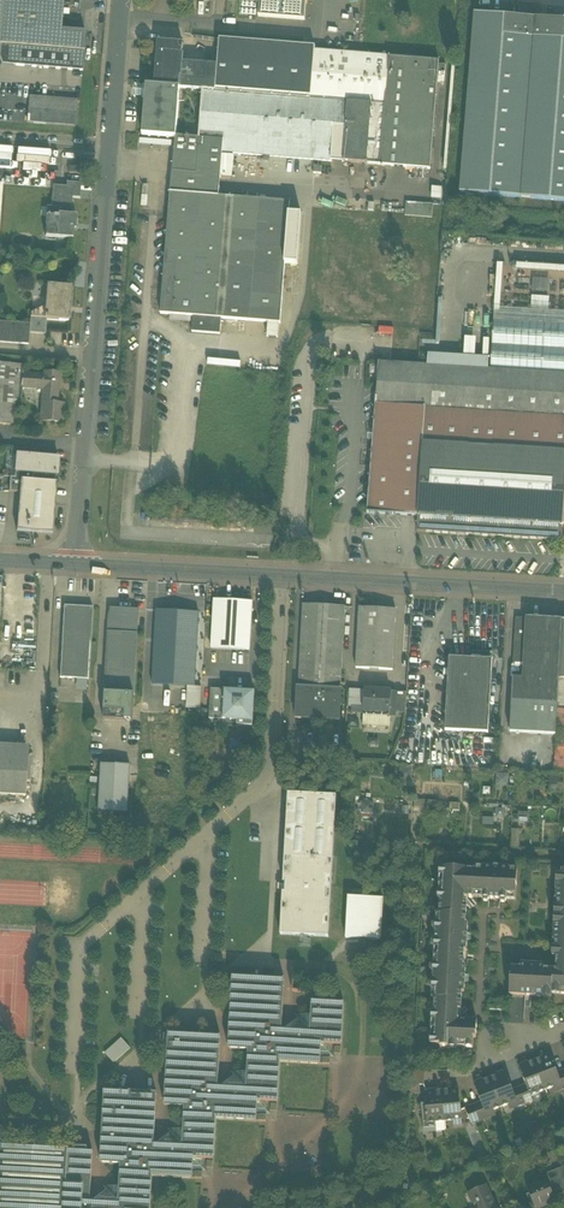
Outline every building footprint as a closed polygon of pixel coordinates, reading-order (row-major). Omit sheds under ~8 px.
[(11,46),(84,52),(85,32),(61,30),(64,0),(3,0),(0,32),(0,45),(11,46)] [(258,17),(305,21),(306,0),(260,0),(258,17)] [(563,202),(563,21),(475,13),(460,193),(563,202)] [(217,65),(216,89),(311,97),(315,51),(315,47),(220,40),(217,65)] [(154,86),(179,88),(182,55),(183,44),(158,42),(155,86),(154,86)] [(16,66),(11,51),(11,46),(0,45),(0,61),(2,65),(16,66)] [(82,72),(84,52),(11,46),(11,51),(16,66),(82,72)] [(388,57),(315,51),(311,97),(311,99),(372,104),(385,105),(389,57),(388,57)] [(183,55),(182,55),(179,88),(179,89),(203,91),(215,92),(216,89),(217,65),(191,63),(191,65),(183,64),(183,55)] [(385,105),(372,104),(367,164),(430,170),(439,61),(389,57),(385,105)] [(176,138),(176,136),(179,89),(179,88),(154,86),(155,86),(146,85),(146,87),(145,98),(142,135),(176,138)] [(133,97),(145,98),(146,87),(134,86),(133,97)] [(215,92),(203,91),(199,138),(223,141),(222,153),(264,156),(264,162),(270,163),(271,157),(367,164),(372,104),(311,99),(215,92)] [(78,100),(29,96),(27,122),(75,126),(78,100)] [(176,138),(172,172),(220,177),(221,167),(222,155),(222,153),(223,141),(199,138),(176,136),(176,138)] [(222,155),(221,167),(233,168),(233,156),(222,155)] [(230,178),(233,168),(221,167),(220,177),(230,178)] [(219,196),(220,177),(172,172),(170,193),(219,196)] [(45,237),(72,239),(73,229),(69,229),(72,198),(79,199),(81,184),(67,183),(67,190),(53,189),(52,208),(59,209),(58,217),(47,216),(45,237)] [(161,314),(193,317),(222,319),(268,323),(279,323),(281,323),(290,202),(219,196),(170,193),(161,314)] [(433,204),(406,202),(405,216),(432,218),(433,204)] [(527,265),(520,270),(558,272),(558,284),(563,284),(563,267),(527,265)] [(47,319),(69,321),(72,287),(47,285),(44,318),(44,319),(47,319)] [(563,312),(563,293),(552,292),(547,297),(532,296),(531,311),(563,312)] [(494,321),(563,326),(563,314),(495,309),(494,321)] [(29,333),(45,335),(47,319),(44,319),(44,318),(30,317),(30,325),(29,333)] [(220,334),(222,319),(193,317),(192,332),(220,334)] [(492,358),(491,370),(563,375),(563,326),(494,321),(492,358)] [(28,345),(29,333),(30,325),(0,323),(0,343),(28,345)] [(279,323),(268,323),(267,337),(278,338),(279,323)] [(474,355),(474,338),(464,337),(463,355),(474,355)] [(428,366),(491,370),(492,358),(429,354),(428,366)] [(379,370),(376,421),(369,513),(369,514),(388,515),(402,516),(418,517),(428,366),(419,365),(379,363),(379,370)] [(0,364),(0,425),(13,426),(15,402),(16,387),(17,375),(23,375),(24,366),(0,364)] [(491,370),(428,366),(418,517),(418,518),(562,527),(562,526),(563,526),(563,375),(491,370)] [(45,377),(23,375),(22,388),(44,390),(41,422),(62,424),(63,404),(56,404),(59,374),(45,373),(45,377)] [(16,456),(28,457),(28,449),(11,448),(11,455),(16,456)] [(56,476),(57,476),(59,459),(28,457),(16,456),(15,472),(56,476)] [(9,492),(20,493),(21,480),(56,483),(56,476),(15,472),(14,478),(10,477),(9,492)] [(57,483),(56,483),(21,480),(20,493),(16,531),(53,534),(57,483)] [(561,542),(561,539),(562,527),(418,518),(418,531),(417,533),(561,542)] [(211,649),(250,651),(252,602),(214,600),(211,649)] [(340,691),(345,607),(302,605),(298,689),(340,691)] [(77,679),(89,680),(93,608),(64,606),(60,678),(77,679)] [(109,608),(108,633),(137,634),(138,610),(109,608)] [(356,669),(393,671),(396,610),(359,608),(356,669)] [(187,686),(195,687),(199,613),(156,611),(153,684),(187,686)] [(557,705),(559,678),(562,620),(526,618),(526,619),(516,619),(513,665),(523,666),(523,679),(513,678),(510,733),(556,735),(557,707),(557,705)] [(134,695),(137,634),(108,633),(104,694),(105,694),(134,695)] [(472,652),(472,659),(449,658),(445,731),(488,733),(492,660),(493,660),(493,653),(472,652)] [(88,691),(89,680),(77,679),(76,691),(88,691)] [(186,710),(201,710),(202,687),(195,687),(187,686),(186,710)] [(223,720),(225,690),(211,689),(209,720),(216,720),(223,720)] [(297,718),(338,720),(340,691),(298,689),(297,718)] [(237,726),(253,727),(255,692),(225,690),(223,720),(237,721),(237,726)] [(349,708),(364,708),(365,692),(350,691),(349,708)] [(364,708),(363,716),(390,717),(391,692),(365,691),(365,692),(364,708)] [(395,713),(405,714),(407,693),(397,692),(395,713)] [(134,695),(105,694),(104,712),(125,713),(125,721),(132,722),(134,695)] [(125,713),(104,712),(103,720),(125,721),(125,713)] [(390,717),(363,716),(363,725),(389,727),(390,717)] [(237,728),(237,726),(237,721),(223,720),(216,720),(216,727),(237,728)] [(28,754),(28,747),(0,745),(0,752),(28,754)] [(25,797),(28,754),(0,752),(0,795),(25,797)] [(555,756),(554,767),(563,768),(563,757),(555,756)] [(99,812),(127,814),(130,766),(101,764),(99,812)] [(401,767),(400,780),(411,781),(411,767),(401,767)] [(496,773),(496,784),(509,784),(509,773),(496,773)] [(329,937),(337,797),(288,794),(283,883),(285,883),(285,893),(283,893),(280,935),(329,937)] [(528,821),(528,813),(515,812),(515,821),(528,821)] [(440,1048),(458,1049),(458,1047),(458,1042),(465,1042),(465,1048),(473,1048),(474,1038),(476,1038),(477,1021),(458,1020),(459,1010),(461,1010),(462,992),(464,992),(466,966),(464,966),(464,950),(467,951),(468,924),(466,924),(467,906),(464,906),(464,898),(475,898),(475,893),(482,893),(482,899),(483,899),(484,902),(488,902),(489,899),(500,900),(501,903),(505,903),(506,900),(507,900),(507,894),(515,895),(514,900),(516,900),(517,871),(509,870),(510,868),(483,867),(483,869),(475,868),(475,871),(466,871),(466,870),(440,868),(440,876),(445,877),(445,884),(439,884),(439,885),(445,885),(444,893),(439,892),(438,901),(441,901),(440,914),(437,914),(436,916),(442,916),(442,923),(436,923),(436,924),(433,925),(433,929),(436,930),(435,941),(432,942),(432,946),(435,947),(435,948),(440,949),(440,956),(434,956),(434,957),(440,958),(439,965),(434,965),(431,966),(430,971),(433,972),(433,983),(430,983),(429,988),(432,989),(432,990),(438,990),(438,997),(432,997),(432,999),(435,999),(435,1012),(432,1012),(432,1020),(437,1021),(437,1028),(431,1028),(431,1029),(437,1029),(436,1037),(431,1036),(430,1045),(440,1045),(440,1048)] [(552,998),(552,994),(553,994),(553,989),(560,989),(560,994),(560,995),(563,995),(563,871),(562,871),(562,875),(561,883),(556,883),(556,891),(557,891),(556,900),(555,908),(556,908),(560,908),(560,915),(555,915),(555,917),(560,917),(559,924),(555,924),(554,924),(554,932),(555,932),(554,941),(553,941),(553,948),(553,949),(558,949),(558,956),(553,956),(552,956),(552,957),(553,957),(557,957),(557,969),(554,971),(553,971),(544,970),(544,966),(521,964),(521,969),(511,969),(511,978),(510,978),(510,985),(515,986),(515,993),(509,993),(509,995),(526,996),(535,997),(535,998),(543,998),(543,997),(543,993),(551,993),(550,998),(552,998)] [(383,899),(348,897),(346,938),(381,940),(383,899)] [(277,1112),(280,1062),(282,1030),(285,980),(232,977),(229,1049),(249,1050),(247,1073),(231,1072),(231,1073),(234,1076),(221,1088),(218,1087),(216,1119),(266,1122),(267,1116),(257,1115),(257,1104),(260,1104),(260,1102),(271,1102),(271,1112),(277,1112)] [(285,1030),(282,1030),(280,1062),(330,1065),(331,1059),(321,1058),(321,1047),(324,1047),(324,1044),(335,1045),(335,1055),(341,1055),(344,1003),(330,1003),(318,1002),(312,1002),(311,1016),(295,1015),(295,1016),(298,1019),(285,1030)] [(213,1170),(216,1119),(218,1087),(221,1037),(169,1034),(165,1106),(185,1107),(184,1130),(167,1129),(167,1130),(170,1133),(157,1145),(154,1145),(152,1177),(203,1179),(203,1173),(193,1172),(193,1161),(196,1161),(196,1159),(207,1159),(207,1169),(213,1170)] [(105,1053),(114,1063),(130,1048),(121,1039),(105,1053)] [(541,1059),(534,1061),(546,1090),(561,1084),(557,1073),(554,1065),(550,1055),(548,1056),(547,1055),(540,1057),(541,1059)] [(531,1096),(546,1090),(534,1061),(528,1063),(528,1062),(520,1065),(521,1066),(519,1067),(523,1077),(526,1085),(530,1096),(531,1096)] [(419,1085),(424,1086),(425,1070),(410,1069),(410,1085),(419,1085)] [(496,1076),(490,1078),(501,1108),(516,1102),(512,1090),(509,1082),(509,1083),(505,1072),(503,1073),(503,1072),(496,1075),(496,1076)] [(486,1113),(501,1108),(490,1078),(483,1081),(483,1080),(476,1082),(476,1083),(474,1084),(478,1094),(478,1095),(481,1103),(485,1114),(486,1113)] [(526,1085),(519,1088),(525,1105),(533,1102),(531,1096),(530,1096),(526,1085)] [(449,1090),(442,1091),(445,1122),(453,1121),(462,1120),(460,1100),(459,1100),(459,1089),(457,1089),(457,1088),(449,1089),(449,1090)] [(518,1107),(525,1105),(519,1088),(512,1090),(516,1102),(518,1107)] [(436,1123),(445,1122),(442,1091),(435,1091),(435,1090),(428,1091),(428,1092),(426,1092),(427,1103),(427,1104),(428,1123),(436,1123)] [(152,1177),(154,1145),(157,1094),(105,1091),(101,1163),(121,1165),(120,1187),(104,1186),(104,1188),(106,1190),(93,1202),(90,1202),(93,1152),(87,1152),(87,1148),(74,1147),(74,1150),(0,1146),(0,1147),(0,1207),(150,1207),(152,1177)] [(481,1103),(473,1106),(479,1122),(488,1119),(486,1113),(485,1114),(481,1103)] [(423,1130),(436,1129),(436,1123),(428,1123),(427,1104),(421,1104),(423,1130)] [(471,1125),(479,1122),(473,1106),(465,1109),(471,1125)] [(563,1193),(563,1167),(556,1170),(559,1177),(549,1181),(555,1197),(563,1193)] [(547,1174),(549,1181),(559,1177),(556,1170),(547,1174)] [(535,1207),(540,1207),(547,1205),(546,1202),(554,1199),(548,1182),(538,1185),(540,1188),(529,1194),(535,1207)] [(540,1188),(538,1185),(527,1190),(529,1194),(540,1188)] [(495,1205),(493,1206),(485,1187),(472,1192),(479,1207),(496,1207),(495,1205)]
